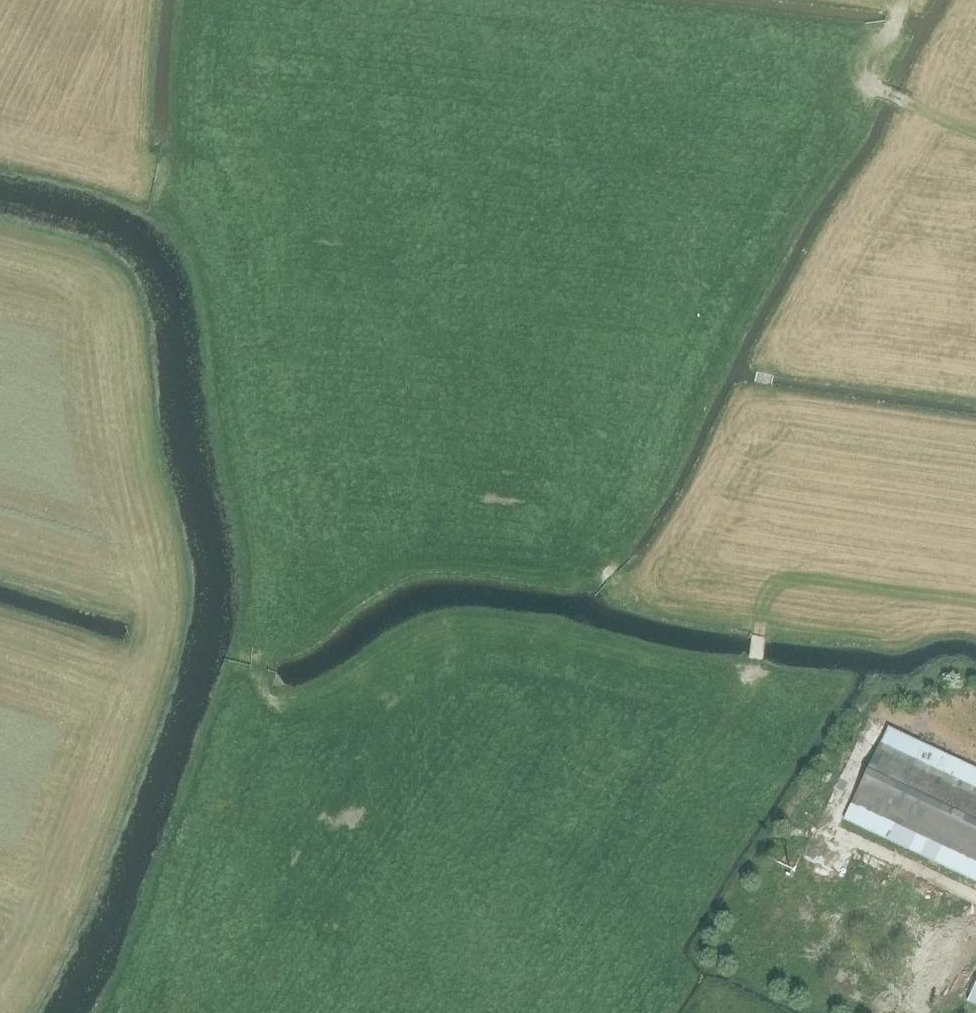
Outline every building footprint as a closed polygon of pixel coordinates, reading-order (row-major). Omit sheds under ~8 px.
[(888,728),(880,745),(852,803),(843,822),(975,884),(975,770),(888,728)] [(967,1003),(975,1007),(975,984),(967,1003)]
